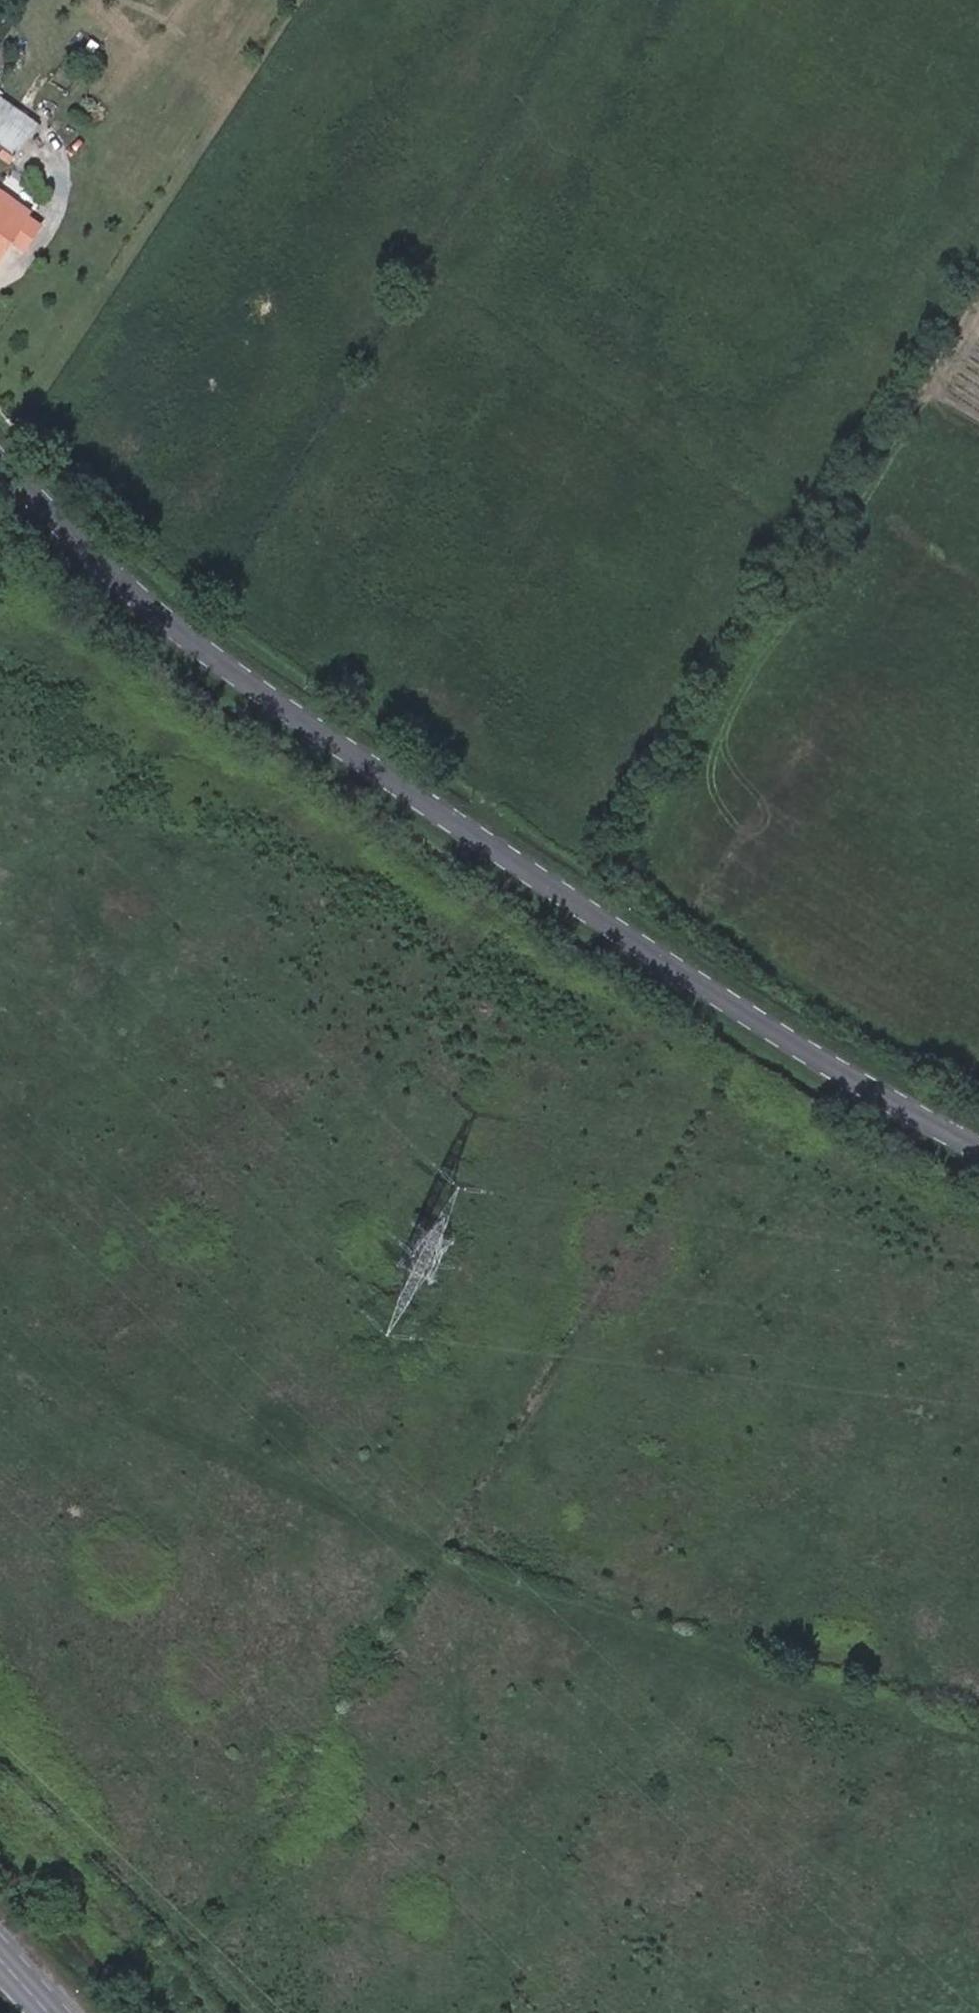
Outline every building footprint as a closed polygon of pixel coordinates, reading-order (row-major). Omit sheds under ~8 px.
[(80,69),(48,47),(33,69),(64,91),(80,69)] [(0,98),(0,147),(3,149),(0,153),(0,158),(8,164),(36,123),(0,98)] [(12,238),(23,246),(39,225),(29,218),(26,222),(0,203),(0,255),(12,238)]
